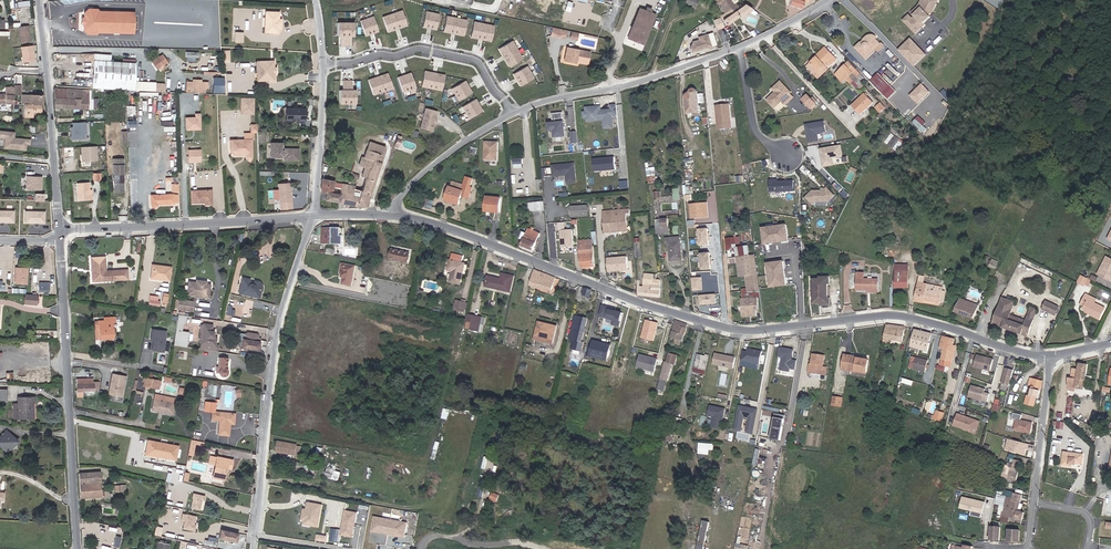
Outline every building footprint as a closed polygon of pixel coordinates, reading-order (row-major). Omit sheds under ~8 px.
[(698,0),(685,0),(684,4),(694,8),(698,0)] [(726,25),(739,16),(736,10),(740,7),(736,0),(715,0),(724,12),(719,16),(726,25)] [(790,5),(802,9),(804,2),(809,3),(810,0),(791,0),(790,5)] [(931,13),(932,14),(938,3),(932,0),(926,0),(922,8),(915,15),(916,16),(913,19),(912,18),(906,23),(916,34),(922,28),(919,26),(922,23),(923,24),(930,17),(929,16),(931,13)] [(926,0),(923,0),(920,6),(913,13),(915,15),(922,8),(926,0)] [(132,32),(132,11),(98,10),(96,8),(87,8),(83,12),(83,29),(86,33),(95,33),(97,31),(132,32)] [(643,44),(655,15),(639,9),(628,38),(643,44)] [(402,10),(382,17),(387,32),(407,25),(402,10)] [(280,12),(269,11),(268,33),(277,33),(279,31),(279,28),(280,28),(282,27),(282,22),(280,20),(280,12)] [(426,11),(422,26),(427,27),(428,25),(432,26),(431,28),(436,29),(439,14),(426,11)] [(447,15),(443,31),(464,35),(467,19),(447,15)] [(360,21),(365,36),(369,34),(369,32),(373,30),(373,33),(378,31),(373,16),(360,21)] [(715,29),(722,27),(719,17),(712,18),(715,29)] [(474,21),(471,36),(491,40),(494,25),(474,21)] [(353,36),(353,22),(337,22),(337,36),(340,36),(340,45),(350,45),(350,36),(353,36)] [(560,37),(562,28),(552,26),(550,35),(560,37)] [(32,41),(31,27),(21,28),(23,42),(32,41)] [(710,46),(707,34),(701,36),(698,38),(698,40),(692,41),(695,51),(710,46)] [(883,47),(880,44),(873,37),(871,36),(870,36),(868,37),(864,41),(866,44),(865,44),(863,44),(862,45),(860,44),(856,48),(866,58),(875,49),(878,51),(883,47)] [(910,37),(897,49),(914,66),(927,54),(910,37)] [(499,48),(510,66),(523,58),(513,40),(499,48)] [(590,49),(572,45),(571,50),(566,49),(564,58),(576,61),(576,58),(587,61),(590,49)] [(36,60),(35,46),(23,47),(25,62),(36,60)] [(818,72),(828,63),(830,65),(836,60),(825,48),(810,62),(818,72)] [(186,60),(196,61),(196,57),(200,57),(200,52),(187,51),(186,60)] [(132,89),(134,62),(110,61),(111,54),(92,53),(81,53),(81,54),(87,55),(86,59),(93,60),(92,87),(132,89)] [(161,53),(157,55),(163,63),(166,61),(161,53)] [(163,63),(157,55),(150,61),(156,70),(158,69),(160,71),(165,67),(163,63)] [(274,75),(274,70),(272,69),(271,69),(271,61),(259,61),(260,83),(269,82),(272,80),(271,77),(272,77),(274,75)] [(883,63),(877,69),(892,83),(897,77),(883,63)] [(527,65),(514,73),(516,77),(518,76),(520,80),(518,81),(521,85),(534,77),(527,65)] [(846,66),(838,73),(846,81),(853,73),(846,66)] [(445,75),(424,71),(421,86),(441,91),(445,75)] [(368,80),(373,95),(393,88),(388,73),(368,80)] [(402,92),(416,88),(410,73),(406,74),(407,77),(403,78),(402,76),(397,77),(402,92)] [(846,81),(838,73),(836,76),(843,83),(846,81)] [(214,76),(214,93),(225,93),(226,76),(214,76)] [(201,92),(206,92),(207,82),(193,82),(193,80),(187,80),(187,91),(191,91),(192,91),(201,92)] [(468,84),(465,80),(452,88),(459,100),(472,92),(470,88),(468,89),(466,86),(468,84)] [(340,90),(340,104),(356,104),(356,90),(352,90),(352,81),(343,81),(343,90),(340,90)] [(790,92),(780,81),(772,88),(775,92),(776,94),(775,95),(773,94),(767,100),(774,107),(781,100),(785,104),(792,97),(789,93),(790,92)] [(930,92),(922,84),(910,96),(918,104),(930,92)] [(13,87),(13,94),(21,95),(21,86),(13,86),(13,87)] [(12,104),(13,94),(13,87),(5,87),(5,94),(0,94),(0,103),(12,104)] [(701,111),(698,91),(698,89),(697,88),(695,87),(693,88),(692,89),(692,90),(691,91),(691,92),(691,93),(690,93),(689,94),(689,95),(688,96),(688,97),(687,98),(688,112),(701,111)] [(87,89),(53,88),(52,106),(86,107),(87,89)] [(94,90),(87,89),(86,107),(94,107),(94,90)] [(860,116),(873,103),(865,94),(859,99),(859,100),(855,104),(855,103),(851,106),(860,116)] [(24,104),(40,104),(40,95),(21,95),(21,100),(24,100),(24,104)] [(816,104),(807,95),(802,100),(811,109),(816,104)] [(241,113),(256,114),(256,97),(241,97),(241,113)] [(478,103),(476,98),(462,106),(469,118),(483,110),(481,106),(479,108),(476,104),(478,103)] [(881,101),(875,107),(880,113),(886,107),(881,101)] [(732,126),(730,102),(716,103),(717,108),(719,108),(720,122),(718,122),(719,127),(732,126)] [(40,112),(40,104),(24,104),(24,117),(33,117),(33,112),(40,112)] [(128,105),(127,115),(136,115),(136,105),(128,105)] [(618,115),(617,105),(610,105),(610,109),(603,110),(604,111),(600,111),(599,106),(586,108),(586,112),(583,112),(584,118),(587,118),(587,121),(598,120),(604,119),(605,120),(606,124),(613,123),(612,115),(618,115)] [(301,121),(302,109),(283,108),(283,121),(291,122),(291,120),(301,121)] [(437,111),(425,108),(420,128),(432,131),(437,111)] [(563,133),(566,133),(564,122),(563,112),(552,114),(553,120),(554,123),(549,123),(550,130),(554,130),(555,137),(563,136),(563,133)] [(199,128),(199,115),(193,115),(193,117),(184,118),(184,128),(199,128)] [(613,127),(613,123),(606,124),(605,120),(604,119),(604,128),(613,127)] [(74,121),(74,126),(72,126),(72,138),(88,138),(88,121),(74,121)] [(806,125),(809,144),(819,142),(818,134),(826,132),(825,122),(806,125)] [(5,148),(28,150),(28,143),(31,144),(32,138),(16,137),(16,131),(0,130),(0,137),(6,138),(5,148)] [(885,142),(897,151),(904,140),(891,132),(885,142)] [(361,191),(357,206),(365,207),(387,140),(371,135),(363,157),(361,157),(358,165),(353,164),(350,172),(358,175),(355,186),(354,188),(361,191)] [(244,156),(244,155),(244,154),(243,154),(235,154),(234,154),(233,153),(232,152),(232,151),(232,141),(229,141),(229,153),(230,155),(231,156),(233,157),(244,156)] [(250,141),(232,141),(232,151),(232,152),(233,153),(234,154),(235,154),(243,154),(244,154),(244,155),(244,156),(244,157),(244,158),(245,158),(245,159),(249,159),(249,158),(250,158),(250,157),(250,141)] [(497,160),(498,143),(485,143),(484,160),(497,160)] [(199,153),(199,144),(187,144),(188,156),(193,155),(193,153),(199,153)] [(296,163),(296,151),(282,151),(282,153),(279,153),(280,145),(269,145),(268,160),(279,160),(279,158),(282,158),(282,162),(296,163)] [(82,146),(82,160),(98,161),(99,146),(82,146)] [(821,154),(823,168),(833,166),(832,159),(842,158),(840,147),(823,150),(823,154),(821,154)] [(617,170),(617,157),(592,157),(592,170),(617,170)] [(114,191),(122,191),(122,180),(123,180),(122,173),(122,158),(112,158),(114,191)] [(523,167),(523,158),(513,158),(513,167),(523,167)] [(574,164),(553,166),(553,171),(558,170),(559,175),(566,175),(567,183),(576,182),(574,164)] [(528,169),(529,171),(531,171),(531,176),(537,176),(536,168),(528,169)] [(450,186),(446,201),(459,205),(463,194),(469,195),(473,185),(471,184),(473,177),(466,174),(463,184),(453,181),(452,186),(450,186)] [(39,190),(40,177),(31,176),(30,189),(39,190)] [(335,181),(321,178),(321,189),(321,192),(326,193),(324,200),(339,202),(342,184),(335,182),(335,181)] [(290,206),(288,181),(277,182),(278,201),(279,201),(280,207),(290,206)] [(795,192),(794,181),(774,182),(774,181),(769,181),(770,193),(795,192)] [(88,199),(87,188),(87,182),(75,182),(77,199),(88,199)] [(355,186),(351,185),(342,184),(339,202),(357,206),(361,191),(354,188),(355,186)] [(813,191),(806,198),(814,206),(817,202),(828,202),(835,196),(827,188),(824,191),(813,191)] [(210,189),(190,190),(191,202),(203,202),(203,204),(210,204),(210,189)] [(36,200),(47,201),(47,193),(37,192),(36,200)] [(172,202),(172,193),(149,194),(150,204),(152,206),(154,206),(156,203),(172,202)] [(499,213),(500,198),(487,197),(486,212),(499,213)] [(545,210),(544,201),(535,201),(536,210),(545,210)] [(705,216),(704,203),(692,204),(693,217),(705,216)] [(588,215),(587,205),(570,206),(571,217),(588,215)] [(626,213),(630,212),(629,209),(604,212),(606,232),(627,230),(626,216),(626,213)] [(0,210),(0,222),(15,222),(16,210),(0,210)] [(47,211),(25,210),(25,223),(46,223),(47,211)] [(559,230),(560,247),(573,247),(572,229),(565,229),(564,222),(556,222),(556,230),(559,230)] [(789,242),(787,226),(763,229),(765,245),(789,242)] [(341,228),(322,228),(322,243),(343,244),(343,236),(341,236),(341,228)] [(533,250),(540,233),(533,230),(531,229),(528,228),(521,245),(533,250)] [(708,228),(699,229),(700,245),(709,245),(708,228)] [(736,237),(725,238),(727,251),(737,250),(738,258),(737,258),(739,272),(757,270),(755,253),(750,254),(749,245),(738,247),(736,237)] [(594,266),(592,240),(579,240),(581,267),(594,266)] [(682,260),(680,242),(669,243),(671,261),(682,260)] [(409,253),(392,250),(390,258),(407,262),(409,253)] [(711,269),(710,252),(701,253),(702,270),(711,269)] [(1110,278),(1110,255),(1109,254),(1102,268),(1105,270),(1102,274),(1110,278)] [(605,257),(607,272),(629,270),(627,255),(605,257)] [(106,268),(105,256),(91,257),(92,282),(107,280),(120,280),(119,267),(106,268)] [(995,268),(998,261),(992,258),(989,265),(995,268)] [(461,286),(466,263),(450,259),(447,271),(451,272),(449,283),(461,286)] [(787,286),(784,262),(768,264),(771,288),(787,286)] [(151,277),(154,277),(156,266),(162,267),(163,265),(153,263),(151,277)] [(344,271),(342,278),(343,278),(342,284),(351,285),(356,266),(342,263),(341,270),(344,271)] [(154,277),(170,280),(173,267),(163,265),(162,267),(156,266),(154,277)] [(26,282),(27,268),(15,267),(15,281),(26,282)] [(53,269),(45,269),(46,278),(54,277),(53,269)] [(554,277),(534,270),(531,285),(551,291),(554,277)] [(761,299),(757,270),(739,272),(739,277),(746,277),(747,288),(742,289),(743,298),(741,298),(743,317),(757,316),(756,309),(758,309),(758,299),(761,299)] [(908,288),(909,272),(895,271),(894,287),(908,288)] [(485,286),(510,292),(515,275),(503,272),(501,279),(487,276),(485,286)] [(640,281),(638,281),(639,294),(639,295),(660,299),(662,285),(660,285),(660,279),(656,279),(657,274),(645,273),(644,286),(641,285),(640,281)] [(865,273),(858,273),(858,289),(878,290),(878,279),(865,279),(865,273)] [(1080,275),(1077,282),(1084,286),(1088,280),(1080,275)] [(693,292),(703,291),(701,276),(691,277),(693,292)] [(186,292),(209,296),(210,283),(205,282),(203,280),(198,279),(196,281),(188,280),(186,292)] [(259,281),(251,279),(250,282),(242,280),(239,291),(259,296),(262,286),(261,284),(261,282),(259,281)] [(821,279),(815,279),(815,304),(829,304),(829,299),(829,284),(829,279),(821,279)] [(998,289),(1001,283),(995,280),(992,287),(998,289)] [(50,292),(51,282),(39,281),(39,291),(50,292)] [(939,302),(942,287),(919,282),(916,298),(939,302)] [(588,304),(591,290),(585,288),(581,302),(588,304)] [(39,304),(40,294),(26,293),(25,303),(39,304)] [(1104,307),(1094,302),(1096,299),(1085,293),(1083,297),(1086,299),(1083,305),(1082,307),(1093,312),(1091,315),(1098,319),(1104,307)] [(159,304),(161,296),(151,294),(149,301),(159,304)] [(713,303),(713,294),(697,295),(698,305),(704,304),(703,302),(707,302),(708,304),(713,303)] [(991,305),(994,297),(989,294),(986,303),(991,305)] [(1011,315),(1015,302),(1003,297),(993,324),(1027,336),(1035,315),(1029,313),(1027,321),(1011,315)] [(178,307),(192,310),(193,300),(179,298),(178,307)] [(961,298),(955,312),(973,319),(978,305),(961,298)] [(467,310),(469,304),(458,301),(456,307),(467,310)] [(1055,315),(1059,307),(1046,301),(1043,309),(1055,315)] [(615,310),(601,306),(599,316),(613,320),(612,325),(618,326),(622,313),(615,312),(615,310)] [(1093,312),(1082,307),(1081,309),(1091,315),(1093,312)] [(175,345),(188,347),(191,331),(184,330),(187,315),(180,314),(175,345)] [(471,321),(484,325),(486,318),(482,317),(472,315),(470,321),(471,321)] [(98,322),(99,340),(113,339),(112,322),(115,321),(115,317),(104,318),(104,321),(98,322)] [(581,317),(573,349),(577,350),(579,342),(582,342),(587,319),(581,317)] [(653,341),(658,322),(646,319),(641,337),(653,341)] [(686,325),(675,320),(670,337),(674,338),(673,343),(681,345),(686,325)] [(483,331),(484,325),(471,321),(470,328),(483,331)] [(557,326),(539,322),(536,335),(554,339),(557,326)] [(906,326),(887,323),(884,338),(903,341),(906,326)] [(212,338),(213,332),(211,331),(212,326),(204,324),(201,343),(214,345),(215,339),(212,338)] [(927,350),(931,332),(913,328),(909,346),(927,350)] [(163,352),(166,332),(152,330),(150,340),(155,340),(154,344),(153,344),(152,351),(163,352)] [(257,334),(246,332),(244,334),(243,339),(257,341),(258,336),(257,334)] [(553,343),(554,339),(536,335),(535,339),(553,343)] [(951,368),(956,349),(952,347),(953,345),(954,339),(943,336),(940,347),(944,348),(940,365),(951,368)] [(257,352),(259,342),(257,341),(243,339),(242,339),(240,349),(257,352)] [(602,343),(601,345),(593,343),(589,356),(607,360),(611,345),(602,343)] [(780,349),(778,358),(783,359),(780,372),(790,373),(790,370),(796,371),(797,363),(792,362),(793,352),(780,349)] [(760,366),(762,354),(748,351),(748,354),(743,353),(741,362),(760,366)] [(675,365),(677,355),(669,353),(667,362),(664,361),(659,379),(660,379),(658,389),(664,391),(667,381),(668,381),(672,364),(675,365)] [(708,356),(697,353),(694,365),(705,368),(708,356)] [(824,355),(813,353),(811,363),(809,372),(811,373),(811,376),(812,377),(820,379),(821,374),(825,375),(826,367),(823,366),(824,355)] [(654,372),(657,359),(639,354),(636,367),(654,372)] [(850,356),(844,355),(842,368),(847,369),(848,366),(853,367),(855,368),(855,371),(866,373),(868,358),(861,357),(861,358),(857,358),(858,356),(850,354),(850,356)] [(734,370),(736,360),(715,355),(713,366),(734,370)] [(925,371),(928,360),(911,355),(909,366),(925,371)] [(983,357),(976,355),(973,366),(990,370),(993,359),(985,357),(985,359),(983,358),(983,357)] [(219,358),(216,372),(219,372),(219,374),(220,375),(221,376),(222,376),(223,376),(225,376),(225,374),(226,373),(226,372),(225,371),(227,360),(219,358)] [(1068,387),(1074,388),(1083,389),(1086,364),(1079,363),(1078,369),(1072,368),(1071,378),(1069,378),(1068,387)] [(705,368),(694,365),(693,371),(704,373),(705,368)] [(1009,387),(1013,371),(1005,369),(1002,385),(1009,387)] [(720,383),(726,385),(728,374),(722,372),(720,383)] [(121,396),(125,377),(112,375),(110,386),(111,386),(110,388),(109,394),(121,396)] [(93,383),(93,378),(77,379),(77,384),(77,391),(94,390),(93,383)] [(147,378),(145,386),(159,389),(161,381),(147,378)] [(134,381),(132,393),(142,395),(143,392),(134,390),(137,381),(134,381)] [(1041,382),(1035,381),(1034,388),(1032,397),(1029,397),(1028,405),(1035,406),(1036,398),(1038,398),(1041,382)] [(232,405),(234,386),(222,385),(220,399),(219,399),(218,403),(232,405)] [(987,402),(989,394),(984,392),(985,389),(971,385),(968,396),(987,402)] [(171,414),(175,399),(155,395),(152,410),(171,414)] [(839,406),(841,398),(837,397),(833,396),(831,405),(839,406)] [(34,397),(17,398),(17,404),(17,407),(12,407),(13,419),(31,418),(31,414),(33,414),(33,403),(35,403),(34,397)] [(870,401),(868,410),(875,411),(877,403),(870,401)] [(213,404),(205,403),(204,411),(212,412),(211,420),(220,422),(219,435),(229,436),(230,424),(234,424),(235,415),(215,413),(216,404),(213,404)] [(708,418),(713,419),(711,429),(721,431),(725,411),(710,408),(708,418)] [(742,428),(744,417),(750,419),(748,429),(754,431),(758,411),(751,410),(751,411),(747,410),(747,409),(740,408),(736,427),(742,428)] [(978,417),(957,412),(954,424),(966,427),(967,425),(972,427),(976,424),(978,417)] [(781,441),(786,416),(776,414),(771,439),(781,441)] [(980,417),(978,417),(976,424),(972,427),(967,425),(966,427),(977,429),(980,417)] [(1013,418),(1010,428),(1016,429),(1017,429),(1023,430),(1023,431),(1030,433),(1032,422),(1013,418)] [(896,433),(898,422),(893,421),(892,423),(884,421),(882,428),(885,428),(885,431),(896,433)] [(6,431),(0,437),(0,444),(1,444),(1,448),(4,448),(4,451),(6,453),(6,451),(7,451),(7,448),(10,448),(14,444),(14,439),(6,431)] [(1025,455),(1028,443),(1007,438),(1004,449),(1025,455)] [(194,453),(195,445),(204,446),(204,442),(190,439),(188,452),(194,453)] [(148,441),(145,455),(176,460),(179,447),(148,441)] [(698,453),(709,454),(709,449),(713,450),(714,443),(698,442),(698,453)] [(296,445),(282,443),(281,452),(294,455),(296,445)] [(1082,454),(1063,452),(1061,465),(1070,466),(1071,464),(1075,464),(1075,463),(1081,464),(1082,454)] [(233,459),(217,456),(215,466),(212,477),(224,480),(226,468),(231,469),(233,459)] [(1016,480),(1019,470),(1016,470),(1019,460),(1015,459),(1014,460),(1014,463),(1009,462),(1008,464),(1006,463),(1003,477),(1016,480)] [(337,467),(334,479),(341,480),(344,468),(337,467)] [(80,473),(82,498),(101,496),(99,472),(80,473)] [(1020,503),(1022,494),(1014,492),(1013,497),(1012,501),(1020,503)] [(1003,495),(996,493),(994,503),(1003,506),(1006,495),(1003,495)] [(1008,496),(1006,495),(1003,506),(1001,514),(1009,516),(1022,519),(1024,512),(1020,511),(1022,503),(1020,503),(1012,501),(1013,497),(1008,496)] [(961,496),(959,508),(971,510),(970,515),(981,517),(984,500),(961,496)] [(200,509),(202,501),(193,500),(192,508),(200,509)] [(308,504),(307,510),(302,510),(301,520),(305,521),(305,524),(310,525),(308,523),(308,520),(306,517),(306,513),(308,512),(309,504),(308,504)] [(321,505),(309,504),(308,512),(306,513),(306,517),(308,520),(308,523),(310,525),(319,526),(321,505)] [(354,525),(353,525),(353,521),(354,521),(356,511),(344,509),(340,534),(352,535),(354,525)] [(1009,516),(1001,514),(999,521),(1007,523),(1009,516)] [(195,531),(195,526),(194,526),(195,517),(183,515),(182,520),(186,521),(185,530),(195,531)] [(977,523),(975,517),(965,519),(967,526),(969,525),(973,536),(986,531),(983,521),(977,523)] [(404,540),(407,525),(373,518),(370,533),(404,540)] [(703,520),(697,548),(704,548),(709,522),(703,520)] [(991,526),(989,538),(998,539),(1000,527),(991,526)] [(1008,529),(1007,540),(1018,542),(1019,530),(1008,529)] [(236,541),(238,533),(223,530),(221,538),(236,541)] [(208,535),(206,545),(217,547),(219,537),(208,535)]
